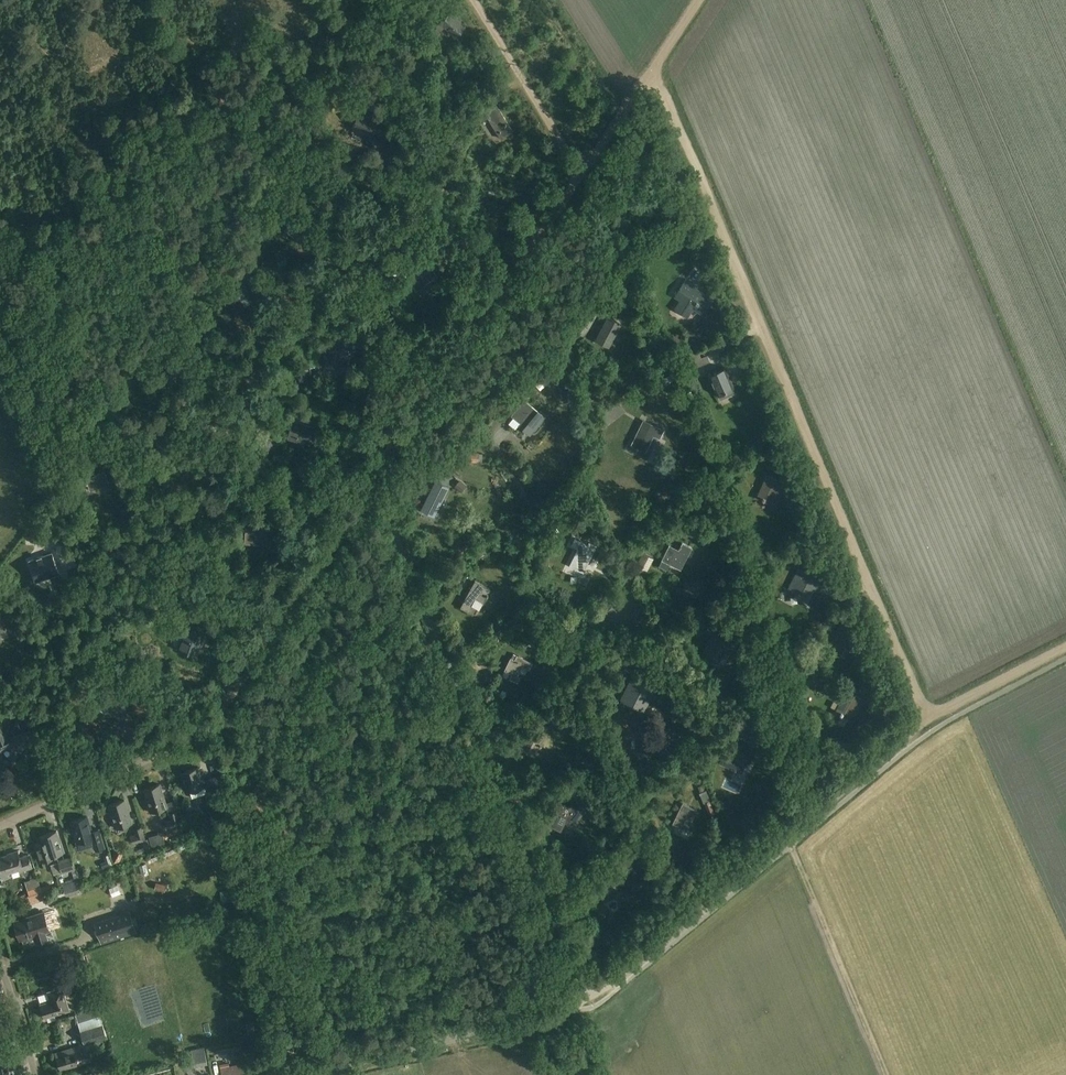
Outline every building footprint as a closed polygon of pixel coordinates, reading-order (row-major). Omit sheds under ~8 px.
[(438,23),(455,38),(468,24),(451,9),(438,23)] [(515,130),(498,105),(489,111),(488,110),(483,107),(476,118),(482,121),(485,116),(487,114),(503,138),(515,130)] [(351,130),(372,138),(380,118),(359,110),(351,130)] [(688,318),(694,309),(704,315),(712,303),(690,289),(693,284),(686,280),(675,296),(680,300),(674,309),(688,318)] [(608,316),(595,340),(609,347),(621,324),(608,316)] [(337,353),(337,351),(324,351),(325,368),(349,367),(348,353),(337,353)] [(184,380),(173,361),(166,364),(170,370),(164,373),(173,387),(184,380)] [(710,373),(718,394),(736,387),(727,366),(710,373)] [(670,375),(659,383),(663,388),(673,380),(670,375)] [(523,429),(524,429),(530,421),(536,427),(544,417),(527,402),(524,400),(511,415),(514,418),(517,420),(521,423),(519,425),(523,429)] [(320,428),(293,421),(289,439),(315,445),(320,428)] [(641,425),(631,445),(646,452),(654,436),(660,439),(665,430),(651,423),(648,429),(641,425)] [(110,485),(106,472),(86,479),(90,491),(110,485)] [(785,484),(767,476),(758,497),(762,499),(762,500),(771,504),(777,490),(782,492),(785,484)] [(431,491),(421,510),(435,517),(436,515),(440,518),(449,500),(431,491)] [(269,530),(245,528),(245,545),(268,546),(269,530)] [(591,546),(577,538),(573,546),(578,549),(569,565),(583,573),(594,553),(589,551),(591,546)] [(669,545),(662,560),(659,567),(667,571),(670,564),(681,570),(692,548),(683,543),(679,550),(669,545)] [(53,554),(31,561),(32,565),(25,567),(30,584),(42,580),(39,572),(57,567),(55,562),(52,555),(53,554)] [(652,568),(656,558),(645,554),(642,564),(652,568)] [(787,589),(793,592),(798,595),(797,596),(806,601),(813,587),(817,589),(821,581),(803,572),(797,569),(787,589)] [(490,589),(475,581),(460,608),(475,616),(490,589)] [(703,652),(720,661),(730,640),(721,635),(724,630),(713,624),(709,631),(713,633),(703,652)] [(177,649),(198,656),(206,633),(185,626),(177,649)] [(513,654),(504,671),(512,675),(510,679),(518,683),(521,678),(518,677),(523,667),(529,670),(533,664),(513,654)] [(633,676),(621,699),(638,708),(640,703),(641,703),(644,698),(645,698),(648,693),(649,693),(653,685),(633,676)] [(863,693),(869,696),(873,690),(868,686),(863,693)] [(864,701),(847,691),(836,711),(840,713),(840,715),(848,719),(856,706),(860,708),(864,701)] [(128,698),(109,694),(105,714),(124,718),(128,698)] [(16,713),(0,721),(0,752),(14,745),(10,737),(25,730),(16,713)] [(545,738),(528,729),(524,736),(525,737),(518,749),(534,758),(545,738)] [(718,763),(741,773),(746,762),(750,764),(755,751),(751,749),(749,753),(740,749),(738,752),(732,749),(730,754),(723,751),(718,763)] [(203,780),(199,767),(181,772),(187,792),(190,791),(192,797),(207,793),(212,809),(221,805),(215,788),(217,788),(213,776),(203,780)] [(166,803),(160,783),(144,788),(147,797),(145,797),(150,812),(167,807),(171,818),(165,820),(168,828),(180,824),(173,801),(166,803)] [(132,823),(124,800),(109,805),(112,813),(110,813),(115,828),(132,823)] [(557,800),(545,823),(559,831),(567,816),(579,823),(585,812),(570,804),(569,806),(557,800)] [(697,810),(683,803),(672,824),(687,831),(697,810)] [(87,816),(71,821),(78,843),(92,838),(96,850),(104,847),(99,829),(92,831),(87,816)] [(149,850),(142,827),(133,830),(135,834),(130,836),(133,844),(142,841),(144,848),(138,850),(138,853),(149,850)] [(63,852),(56,831),(40,836),(43,843),(36,845),(41,861),(55,857),(54,855),(63,852)] [(17,851),(8,854),(8,855),(0,857),(0,875),(0,876),(1,876),(2,879),(4,879),(9,878),(10,876),(9,873),(20,870),(20,872),(32,868),(28,855),(19,858),(17,851)] [(74,879),(77,878),(71,856),(58,860),(62,873),(71,871),(74,879)] [(632,868),(614,888),(618,892),(621,889),(628,896),(644,879),(632,868)] [(166,885),(156,883),(154,890),(165,892),(166,885)] [(43,885),(30,889),(34,904),(47,900),(43,885)] [(82,888),(69,893),(72,900),(85,895),(82,888)] [(67,919),(75,916),(72,907),(63,911),(67,919)] [(129,910),(93,922),(98,938),(100,943),(136,932),(134,926),(129,910)] [(49,931),(43,912),(14,921),(20,940),(22,939),(25,946),(26,947),(32,946),(33,944),(33,943),(37,941),(37,942),(47,939),(45,932),(49,931)] [(2,941),(5,954),(11,952),(7,940),(2,941)] [(88,978),(83,956),(73,959),(78,980),(88,978)] [(69,1010),(62,987),(48,992),(51,1001),(41,1005),(45,1017),(69,1010)] [(101,1024),(99,1016),(78,1022),(85,1044),(69,1049),(70,1051),(57,1056),(61,1069),(90,1060),(88,1051),(96,1049),(94,1042),(107,1038),(102,1024),(101,1024)] [(195,1050),(196,1066),(208,1065),(208,1049),(195,1050)] [(229,1063),(220,1064),(222,1074),(250,1074),(247,1063),(230,1066),(229,1063)]
